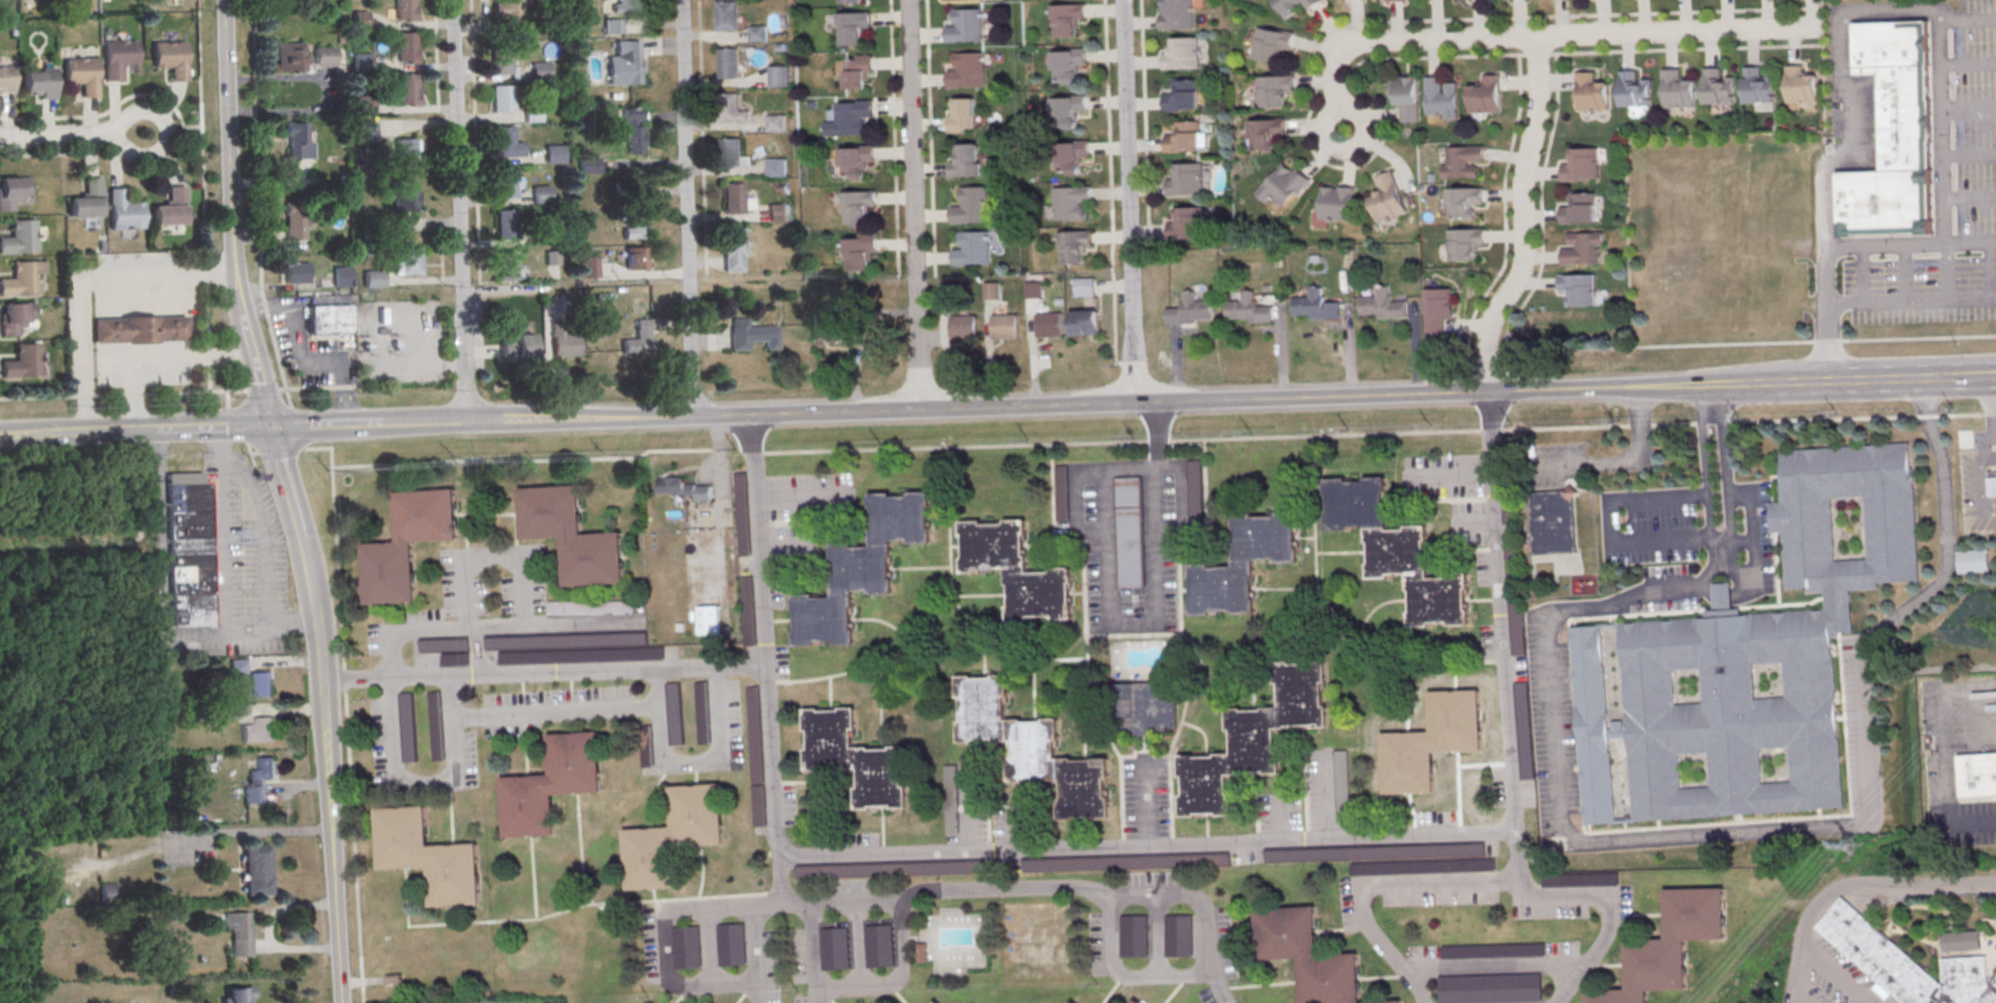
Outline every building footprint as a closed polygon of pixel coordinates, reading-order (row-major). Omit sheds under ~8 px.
[(396,19),(395,0),(412,0),(413,18),(396,19)] [(493,16),(510,16),(510,24),(523,24),(523,0),(493,0),(493,16)] [(617,10),(617,0),(636,0),(636,10),(617,10)] [(1162,13),(1162,0),(1193,0),(1194,29),(1161,30),(1160,13),(1162,13)] [(1288,21),(1317,0),(1273,0),(1288,21)] [(716,3),(735,2),(736,32),(717,33),(716,3)] [(1053,5),(1084,4),(1085,18),(1077,18),(1077,37),(1057,38),(1056,18),(1053,18),(1053,5)] [(368,10),(353,10),(353,28),(368,28),(368,10)] [(981,10),(982,41),(945,43),(944,27),(956,27),(956,25),(954,25),(953,11),(981,10)] [(838,13),(870,12),(870,26),(862,26),(862,45),(842,46),(841,26),(838,26),(838,13)] [(1926,20),(1934,231),(1841,235),(1839,171),(1884,169),(1880,72),(1854,73),(1853,23),(1926,20)] [(749,27),(766,27),(766,43),(749,43),(749,27)] [(1294,32),(1257,27),(1253,58),(1279,61),(1280,51),(1291,52),(1294,32)] [(396,33),(414,32),(415,61),(397,61),(396,33)] [(1171,38),(1198,37),(1199,69),(1162,70),(1162,54),(1172,54),(1171,38)] [(641,84),(641,40),(617,40),(617,55),(608,55),(608,84),(641,84)] [(135,41),(103,42),(105,82),(121,82),(120,67),(136,66),(135,41)] [(152,43),(184,42),(186,82),(170,83),(169,67),(153,68),(152,43)] [(276,43),(276,71),(308,71),(308,43),(276,43)] [(490,45),(510,45),(511,75),(490,75),(490,45)] [(315,63),(337,63),(337,46),(315,46),(315,63)] [(718,50),(737,49),(738,79),(719,80),(718,50)] [(1051,51),(1086,51),(1086,65),(1075,65),(1075,71),(1077,71),(1077,84),(1053,85),(1053,70),(1051,70),(1051,51)] [(840,56),(872,55),(872,69),(864,69),(864,88),(844,89),(844,69),(841,69),(840,56)] [(983,55),(984,86),(947,88),(946,72),(958,72),(958,69),(955,69),(955,56),(983,55)] [(63,60),(96,58),(97,99),(81,99),(81,84),(65,85),(63,60)] [(531,79),(550,79),(550,62),(531,62),(531,79)] [(13,93),(0,94),(0,66),(11,66),(13,93)] [(1775,103),(1744,103),(1743,66),(1759,66),(1759,72),(1766,72),(1766,75),(1774,75),(1775,103)] [(1818,103),(1787,104),(1786,67),(1802,66),(1802,73),(1809,73),(1809,76),(1817,76),(1818,103)] [(1733,104),(1702,105),(1702,68),(1718,67),(1718,74),(1724,74),(1724,77),(1733,77),(1733,104)] [(769,68),(786,68),(786,86),(770,86),(769,68)] [(21,70),(53,69),(54,100),(40,100),(39,95),(31,96),(31,92),(22,92),(21,70)] [(1651,106),(1621,107),(1620,69),(1637,69),(1637,76),(1643,76),(1643,79),(1650,79),(1651,106)] [(1694,107),(1663,108),(1662,71),(1678,71),(1678,77),(1685,77),(1685,80),(1693,80),(1694,107)] [(1609,110),(1578,110),(1577,73),(1593,73),(1593,79),(1600,79),(1600,82),(1608,82),(1609,110)] [(397,75),(415,74),(416,103),(398,103),(397,75)] [(1285,95),(1294,95),(1294,75),(1258,75),(1258,107),(1285,107),(1285,95)] [(1469,113),(1500,113),(1499,76),(1483,76),(1483,83),(1477,83),(1477,86),(1468,86),(1469,113)] [(1393,77),(1393,109),(1401,109),(1401,121),(1419,121),(1419,77),(1393,77)] [(1457,115),(1426,115),(1426,78),(1442,78),(1442,84),(1448,84),(1448,87),(1457,87),(1457,115)] [(1172,80),(1199,79),(1200,112),(1163,113),(1163,96),(1173,96),(1172,80)] [(491,86),(512,85),(512,115),(492,116),(491,86)] [(717,94),(738,94),(738,124),(718,125),(717,94)] [(356,113),(374,113),(374,95),(356,95),(356,113)] [(949,110),(949,132),(977,132),(977,98),(956,98),(956,110),(949,110)] [(1052,98),(1086,98),(1086,111),(1075,112),(1076,131),(1055,131),(1055,111),(1052,111),(1052,98)] [(875,100),(836,100),(836,121),(825,121),(825,135),(865,135),(865,122),(875,121),(875,100)] [(644,107),(626,107),(626,154),(644,154),(644,107)] [(767,115),(783,115),(783,133),(767,133),(767,115)] [(1284,119),(1250,119),(1250,149),(1275,149),(1275,137),(1284,137),(1284,119)] [(356,141),(378,141),(378,121),(356,121),(356,141)] [(1173,122),(1200,121),(1201,154),(1165,155),(1165,136),(1174,136),(1173,122)] [(285,122),(285,158),(313,158),(313,139),(308,139),(308,122),(285,122)] [(491,128),(512,127),(513,157),(492,158),(491,128)] [(395,161),(418,161),(418,138),(395,138),(395,161)] [(720,140),(741,139),(742,167),(721,167),(720,140)] [(1054,142),(1086,142),(1086,155),(1078,156),(1079,175),(1058,175),(1058,155),(1055,155),(1054,142)] [(950,156),(950,176),(981,176),(981,144),(960,144),(960,156),(950,156)] [(545,145),(545,163),(564,163),(564,145),(545,145)] [(840,145),(839,178),(864,179),(864,164),(875,164),(875,145),(840,145)] [(1447,147),(1484,147),(1484,163),(1469,163),(1469,166),(1478,166),(1478,178),(1442,179),(1442,166),(1447,166),(1447,147)] [(1571,148),(1598,148),(1599,179),(1578,179),(1578,182),(1562,182),(1562,164),(1569,164),(1569,157),(1572,157),(1571,148)] [(600,158),(580,158),(580,173),(600,173),(600,158)] [(766,160),(785,159),(785,178),(767,178),(766,160)] [(1267,203),(1274,196),(1285,207),(1311,182),(1288,159),(1256,192),(1267,203)] [(1176,164),(1203,163),(1204,196),(1167,197),(1167,180),(1176,180),(1176,164)] [(494,168),(514,168),(515,198),(494,198),(494,168)] [(1380,224),(1409,212),(1393,170),(1375,177),(1380,192),(1369,196),(1380,224)] [(12,211),(12,202),(18,202),(18,178),(0,178),(0,212),(12,211)] [(67,198),(67,218),(101,216),(99,179),(82,179),(83,194),(79,194),(79,198),(67,198)] [(722,185),(743,184),(743,214),(723,215),(722,185)] [(549,203),(549,185),(532,185),(532,203),(549,203)] [(1355,186),(1321,186),(1321,220),(1354,220),(1355,186)] [(151,206),(151,226),(185,224),(183,187),(166,187),(167,202),(162,202),(163,206),(151,206)] [(987,187),(988,223),(951,224),(950,208),(962,208),(961,206),(959,206),(959,188),(987,187)] [(1053,188),(1090,187),(1090,203),(1079,203),(1079,206),(1083,206),(1083,221),(1054,222),(1053,188)] [(416,211),(416,189),(394,189),(394,231),(408,231),(408,211),(416,211)] [(1448,189),(1483,189),(1484,205),(1475,205),(1475,220),(1449,221),(1448,189)] [(141,203),(142,229),(109,230),(107,190),(123,190),(124,204),(141,203)] [(876,211),(876,191),(846,191),(846,224),(866,224),(866,211),(876,211)] [(1569,193),(1596,193),(1596,224),(1576,224),(1576,227),(1559,227),(1559,209),(1566,209),(1566,202),(1569,202),(1569,193)] [(304,202),(285,202),(285,239),(304,239),(304,202)] [(768,205),(786,205),(787,223),(769,223),(768,205)] [(1177,208),(1204,207),(1205,240),(1168,241),(1168,225),(1177,224),(1177,208)] [(495,211),(516,210),(516,240),(496,241),(495,211)] [(632,226),(623,227),(625,240),(647,238),(645,215),(631,217),(632,226)] [(36,253),(0,254),(0,238),(10,238),(9,221),(35,220),(36,253)] [(722,229),(743,229),(743,257),(741,257),(741,272),(723,273),(722,229)] [(1449,230),(1484,229),(1484,245),(1475,246),(1476,261),(1449,261),(1449,230)] [(1060,232),(1091,231),(1091,245),(1083,245),(1084,265),(1063,265),(1063,245),(1060,245),(1060,232)] [(989,232),(990,264),(952,265),(952,249),(963,249),(963,247),(961,247),(961,233),(989,232)] [(847,269),(871,269),(871,260),(877,260),(877,233),(847,233),(847,269)] [(1567,234),(1603,233),(1604,246),(1599,246),(1599,264),(1563,265),(1562,249),(1571,249),(1571,244),(1567,244),(1567,234)] [(647,269),(647,247),(625,247),(625,269),(647,269)] [(399,249),(419,249),(420,276),(400,276),(399,249)] [(499,280),(518,280),(518,250),(499,250),(499,280)] [(597,256),(581,256),(581,278),(597,278),(597,256)] [(309,261),(285,261),(285,283),(309,283),(309,261)] [(37,295),(0,296),(0,280),(11,280),(11,263),(36,262),(37,295)] [(352,266),(335,266),(335,286),(352,286),(352,266)] [(363,272),(383,271),(384,288),(364,289),(363,272)] [(1558,276),(1595,275),(1596,306),(1569,306),(1569,298),(1566,298),(1566,293),(1558,293),(1558,276)] [(1095,277),(1075,277),(1075,295),(1095,295),(1095,277)] [(984,282),(984,298),(1000,298),(1000,282),(984,282)] [(1026,282),(1026,297),(1042,297),(1042,282),(1026,282)] [(1341,317),(1341,299),(1324,299),(1324,286),(1309,287),(1309,297),(1294,297),(1294,318),(1341,317)] [(1362,316),(1407,317),(1407,301),(1391,301),(1392,286),(1377,286),(1377,295),(1362,295),(1362,316)] [(1453,288),(1427,288),(1428,334),(1445,334),(1444,318),(1454,318),(1453,288)] [(1273,321),(1273,305),(1258,305),(1258,290),(1243,290),(1243,301),(1228,301),(1228,321),(1273,321)] [(1213,323),(1213,300),(1197,300),(1197,291),(1183,291),(1183,306),(1168,306),(1168,324),(1213,323)] [(16,336),(0,337),(0,315),(1,315),(0,304),(32,303),(32,327),(16,328),(16,336)] [(308,305),(308,338),(351,338),(351,305),(308,305)] [(1073,311),(1098,311),(1099,335),(1073,335),(1073,311)] [(1037,314),(1062,313),(1062,337),(1037,338),(1037,314)] [(93,318),(186,314),(187,339),(94,343),(93,318)] [(950,317),(975,316),(976,340),(951,341),(950,317)] [(992,316),(1017,316),(1017,340),(992,340),(992,316)] [(652,355),(652,318),(634,318),(634,339),(622,339),(622,355),(652,355)] [(731,318),(732,349),(751,349),(751,341),(764,341),(764,349),(778,349),(778,325),(749,326),(749,318),(731,318)] [(813,340),(859,340),(859,321),(813,321),(813,340)] [(552,355),(578,355),(578,329),(568,329),(568,322),(552,322),(552,355)] [(532,334),(512,334),(512,341),(501,341),(501,360),(532,360),(532,334)] [(13,345),(39,344),(40,377),(0,379),(0,362),(14,362),(13,345)] [(1775,451),(1910,442),(1919,582),(1879,585),(1879,591),(1852,593),(1855,634),(1832,636),(1844,810),(1584,827),(1571,630),(1706,621),(1706,613),(1714,612),(1712,586),(1729,585),(1731,611),(1738,611),(1739,617),(1825,611),(1824,592),(1807,593),(1807,589),(1784,590),(1781,534),(1768,535),(1766,503),(1778,502),(1775,451)] [(1189,460),(1189,514),(1202,514),(1202,460),(1189,460)] [(1056,519),(1068,519),(1068,464),(1056,464),(1056,519)] [(166,475),(170,627),(212,626),(208,485),(201,486),(201,474),(166,475)] [(657,480),(658,492),(658,494),(685,493),(685,497),(695,496),(696,502),(711,502),(711,487),(696,487),(696,485),(685,485),(685,479),(678,479),(678,478),(665,478),(665,480),(657,480)] [(1409,628),(1431,628),(1431,624),(1449,623),(1449,627),(1470,626),(1470,610),(1467,611),(1467,590),(1469,590),(1469,575),(1448,575),(1448,579),(1429,579),(1427,526),(1406,527),(1406,531),(1387,531),(1387,514),(1384,514),(1384,493),(1386,493),(1386,478),(1364,478),(1364,482),(1346,483),(1346,479),(1324,480),(1325,494),(1328,494),(1328,516),(1326,516),(1326,531),(1348,531),(1347,527),(1365,527),(1366,544),(1368,544),(1369,564),(1366,564),(1367,580),(1389,579),(1389,575),(1407,575),(1409,628)] [(1116,479),(1140,479),(1143,590),(1119,590),(1116,479)] [(578,486),(520,490),(523,540),(561,538),(564,588),(625,584),(621,532),(582,535),(578,486)] [(395,493),(455,490),(458,541),(413,544),(417,604),(365,607),(362,545),(398,543),(395,493)] [(1530,494),(1572,491),(1577,554),(1534,557),(1530,494)] [(869,494),(891,494),(891,497),(909,497),(909,493),(931,493),(932,544),(911,545),(911,541),(892,542),(893,595),(872,596),(872,592),(853,592),(854,609),(851,609),(852,631),(854,631),(855,646),(833,646),(833,643),(815,643),(815,647),(793,648),(793,633),(796,633),(795,611),(793,611),(792,596),(814,595),(814,598),(832,598),(831,581),(834,581),(833,561),(830,561),(830,545),(852,544),(852,548),(871,548),(869,494)] [(1189,618),(1211,617),(1211,613),(1233,613),(1234,616),(1256,615),(1255,599),(1253,599),(1252,579),(1254,579),(1254,562),(1277,562),(1277,565),(1299,564),(1298,549),(1296,549),(1295,528),(1298,528),(1297,513),(1276,513),(1276,517),(1252,518),(1252,514),(1231,515),(1232,529),(1234,529),(1235,551),(1232,551),(1233,568),(1209,569),(1209,565),(1188,565),(1188,581),(1190,581),(1191,602),(1188,602),(1189,618)] [(960,522),(982,522),(982,525),(1005,525),(1005,521),(1027,521),(1028,537),(1025,537),(1026,557),(1028,557),(1028,574),(1052,573),(1052,570),(1073,569),(1074,584),(1071,584),(1072,620),(1054,620),(1054,617),(1029,618),(1030,621),(1009,622),(1007,569),(983,570),(984,574),(962,574),(962,559),(964,559),(963,538),(961,538),(960,522)] [(1991,571),(1990,548),(1958,550),(1959,572),(1991,571)] [(739,578),(750,577),(754,647),(743,647),(739,578)] [(548,612),(602,612),(602,601),(548,601),(548,612)] [(697,606),(697,634),(719,634),(719,606),(697,606)] [(485,635),(486,648),(633,646),(633,632),(485,635)] [(441,665),(470,664),(470,637),(419,638),(419,652),(441,652),(441,665)] [(499,651),(499,663),(640,660),(640,648),(499,651)] [(230,661),(246,660),(246,667),(246,674),(230,675),(230,661)] [(1273,663),(1326,661),(1328,729),(1274,730),(1274,754),(1278,754),(1278,774),(1226,776),(1226,796),(1231,796),(1231,817),(1180,818),(1179,797),(1183,797),(1183,778),(1179,778),(1178,756),(1194,756),(1194,759),(1215,758),(1215,756),(1231,755),(1231,732),(1226,732),(1225,709),(1242,709),(1242,712),(1263,711),(1263,709),(1279,708),(1278,686),(1274,686),(1273,663)] [(250,674),(270,673),(272,697),(251,698),(250,674)] [(1110,758),(1111,780),(1107,781),(1108,799),(1111,799),(1112,820),(1096,821),(1096,818),(1075,819),(1076,821),(1061,822),(1060,801),(1064,801),(1063,781),(1010,783),(1009,763),(1013,763),(1012,743),(995,744),(995,741),(973,742),(973,744),(959,745),(958,723),(962,723),(961,699),(957,699),(956,678),(972,677),(972,680),(993,679),(993,676),(1009,676),(1010,698),(1006,698),(1007,721),(1023,721),(1023,723),(1042,723),(1042,720),(1059,719),(1060,742),(1056,743),(1057,760),(1073,759),(1074,762),(1094,761),(1094,759),(1110,758)] [(1178,732),(1177,682),(1117,683),(1118,733),(1178,732)] [(693,684),(707,683),(710,746),(696,746),(693,684)] [(665,685),(679,684),(684,747),(670,748),(665,685)] [(745,689),(757,689),(764,828),(752,829),(745,689)] [(431,761),(445,761),(443,691),(429,691),(431,761)] [(1382,796),(1382,774),(1385,774),(1385,756),(1381,756),(1381,734),(1396,733),(1397,736),(1417,735),(1417,733),(1434,733),(1433,714),(1429,714),(1429,693),(1444,692),(1444,694),(1465,694),(1465,691),(1480,691),(1481,712),(1477,712),(1478,731),(1481,731),(1482,752),(1429,754),(1430,773),(1433,773),(1434,795),(1418,795),(1418,793),(1398,793),(1398,796),(1382,796)] [(416,762),(413,692),(400,692),(403,762),(416,762)] [(232,706),(247,705),(247,710),(248,717),(232,717),(232,706)] [(908,810),(907,788),(904,788),(903,769),(906,769),(906,748),(890,748),(890,751),(870,751),(870,749),(853,750),(852,731),(856,731),(855,709),(840,710),(840,712),(819,713),(819,711),(804,711),(804,733),(808,732),(808,751),(805,751),(806,772),(858,771),(859,789),(855,790),(856,812),(872,811),(872,809),(892,808),(892,810),(908,810)] [(254,719),(273,718),(274,742),(243,744),(242,726),(254,726),(254,719)] [(547,735),(598,732),(602,794),(552,797),(554,837),(504,840),(501,779),(549,776),(547,735)] [(1335,750),(1336,820),(1349,820),(1348,750),(1335,750)] [(1958,758),(1995,755),(1995,796),(1961,799),(1958,758)] [(257,759),(273,758),(274,780),(262,780),(262,794),(263,804),(245,805),(245,789),(255,788),(255,780),(250,781),(250,771),(258,771),(257,759)] [(958,835),(958,765),(945,765),(945,835),(958,835)] [(669,787),(721,784),(724,846),(674,849),(676,888),(626,891),(623,831),(672,828),(669,787)] [(431,909),(483,906),(479,844),(429,847),(426,807),(377,810),(380,871),(429,868),(431,909)] [(1264,848),(1264,862),(1350,860),(1350,874),(1495,870),(1494,857),(1485,857),(1484,842),(1264,848)] [(243,846),(269,845),(271,895),(245,896),(243,846)] [(100,885),(118,885),(118,903),(100,904),(100,885)] [(1665,891),(1666,940),(1625,941),(1626,991),(1586,991),(1586,1002),(1647,1002),(1647,990),(1687,989),(1686,942),(1728,941),(1726,889),(1665,891)] [(1989,986),(1988,956),(1943,958),(1944,981),(1841,898),(1816,929),(1879,980),(1875,989),(1886,997),(1896,997),(1903,1002),(1995,1002),(1995,977),(1989,986)] [(1357,956),(1360,1002),(1299,1002),(1296,959),(1256,961),(1253,910),(1314,907),(1317,958),(1357,956)] [(224,914),(249,914),(249,927),(252,927),(252,934),(250,934),(250,941),(251,940),(252,950),(252,957),(232,958),(232,930),(224,930),(224,914)] [(1165,956),(1193,956),(1193,914),(1165,914),(1165,956)] [(1121,956),(1147,956),(1147,915),(1121,915),(1121,956)] [(718,965),(745,965),(745,924),(718,924),(718,965)] [(866,926),(868,967),(894,966),(892,925),(866,926)] [(672,927),(674,968),(701,967),(699,926),(672,927)] [(849,969),(849,928),(822,928),(822,969),(849,969)] [(1981,932),(1945,932),(1945,951),(1981,951),(1981,932)] [(916,944),(926,944),(926,963),(916,963),(916,944)] [(1442,945),(1442,957),(1546,956),(1546,944),(1442,945)] [(1439,1002),(1469,1002),(1542,1002),(1542,973),(1438,975),(1439,1002)] [(226,1002),(248,1002),(248,1000),(252,1000),(251,988),(226,990),(226,1002)]
